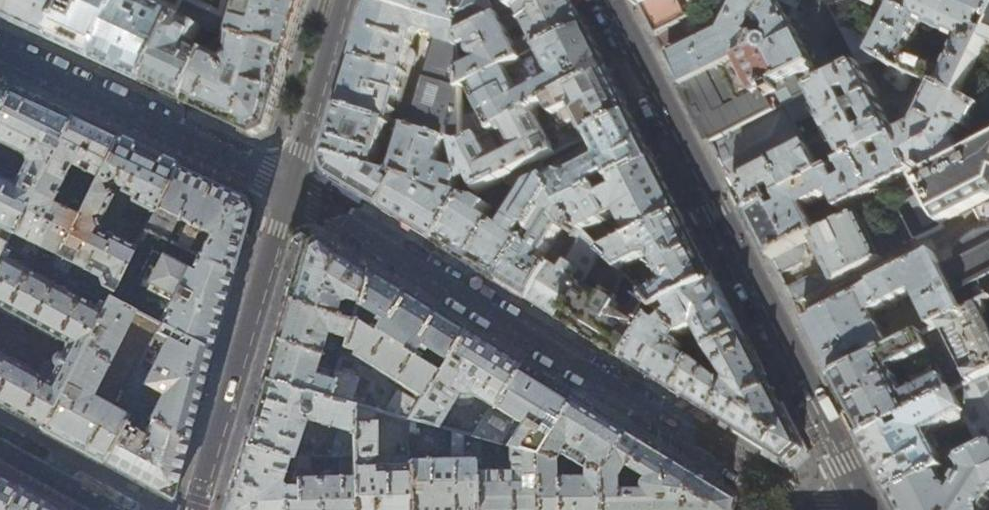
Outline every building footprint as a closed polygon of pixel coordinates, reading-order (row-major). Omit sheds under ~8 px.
[(8,20),(18,0),(0,0),(0,16),(8,20)] [(71,0),(18,0),(8,20),(28,29),(52,40),(71,0)] [(52,40),(73,51),(95,61),(123,0),(71,0),(52,40)] [(95,61),(109,67),(136,80),(148,86),(187,5),(225,22),(231,0),(123,0),(95,61)] [(302,15),(306,0),(239,0),(248,2),(243,23),(234,21),(237,10),(235,9),(238,0),(231,0),(225,22),(222,36),(291,54),(302,15)] [(373,1),(460,27),(459,7),(435,0),(373,0),(373,1)] [(459,7),(460,27),(461,38),(536,0),(459,0),(459,7)] [(538,54),(587,29),(577,10),(572,0),(536,0),(461,38),(461,49),(472,44),(475,50),(474,54),(475,58),(478,60),(480,60),(482,59),(484,62),(463,73),(463,92),(468,90),(507,70),(538,54)] [(646,12),(657,33),(705,10),(704,8),(706,7),(706,0),(640,0),(646,12)] [(723,32),(670,59),(675,69),(684,87),(751,53),(774,1),(772,0),(738,0),(723,32)] [(774,1),(751,53),(684,87),(706,130),(713,143),(807,95),(798,77),(815,68),(791,22),(801,0),(775,0),(774,1)] [(829,6),(844,36),(846,35),(862,67),(867,65),(877,59),(878,59),(893,27),(870,30),(855,1),(876,11),(880,3),(900,13),(906,0),(852,0),(829,6)] [(878,59),(891,65),(915,76),(937,86),(962,98),(988,42),(988,0),(906,0),(900,13),(893,27),(878,59)] [(460,27),(373,1),(365,27),(350,80),(341,108),(389,123),(390,123),(408,65),(416,67),(418,56),(414,52),(412,51),(413,45),(427,49),(438,38),(439,35),(441,36),(443,43),(420,120),(416,123),(409,121),(406,121),(405,122),(403,127),(409,129),(449,142),(466,147),(464,110),(463,92),(463,73),(461,49),(461,38),(460,27)] [(222,36),(225,22),(187,5),(148,86),(171,96),(189,105),(213,55),(218,43),(212,40),(209,44),(198,39),(203,28),(222,36)] [(705,10),(657,33),(664,47),(698,30),(693,18),(706,12),(705,10)] [(515,86),(507,70),(468,90),(475,104),(464,110),(466,147),(481,139),(507,126),(534,111),(544,107),(609,73),(598,52),(587,29),(538,54),(539,56),(519,84),(515,86)] [(222,36),(219,41),(237,49),(237,58),(233,59),(231,63),(213,55),(189,105),(226,122),(257,137),(271,130),(281,91),(291,54),(222,36)] [(962,98),(988,110),(988,42),(962,98)] [(867,65),(862,67),(807,95),(713,143),(722,160),(741,198),(750,215),(825,176),(810,148),(815,145),(813,141),(808,143),(797,124),(811,117),(811,115),(820,110),(848,164),(874,150),(884,145),(897,138),(914,171),(920,183),(988,148),(988,110),(962,98),(937,86),(919,126),(898,136),(890,121),(895,119),(867,65)] [(915,76),(891,65),(885,78),(902,93),(908,92),(915,76)] [(609,73),(544,107),(551,123),(557,125),(560,124),(562,130),(576,122),(585,140),(591,137),(631,116),(619,91),(609,73)] [(7,86),(0,100),(0,142),(21,152),(24,161),(13,184),(0,178),(0,241),(5,244),(10,233),(70,115),(37,99),(7,86)] [(389,123),(341,108),(334,132),(327,157),(375,171),(389,123)] [(534,111),(507,126),(521,153),(495,167),(481,139),(466,147),(458,151),(463,171),(466,183),(470,200),(483,193),(497,185),(505,181),(540,163),(556,155),(534,111)] [(68,184),(77,167),(95,178),(115,136),(92,125),(70,115),(10,233),(28,242),(24,247),(20,254),(33,261),(38,252),(38,247),(56,256),(87,193),(68,184)] [(631,116),(591,137),(601,157),(595,160),(597,164),(569,178),(563,175),(550,182),(557,198),(563,209),(600,190),(597,183),(599,183),(602,181),(604,179),(605,177),(611,174),(615,182),(655,162),(641,135),(631,116)] [(442,168),(449,142),(409,129),(395,177),(405,180),(459,197),(463,185),(466,183),(463,171),(460,173),(442,168)] [(147,151),(115,136),(95,178),(87,193),(56,256),(50,269),(101,295),(107,298),(132,249),(105,233),(103,237),(95,233),(98,230),(95,220),(98,220),(111,195),(106,185),(112,183),(115,186),(121,188),(120,191),(132,197),(130,199),(132,202),(151,212),(175,164),(147,151)] [(881,163),(874,150),(848,164),(843,166),(850,179),(840,183),(834,171),(825,176),(750,215),(761,237),(772,259),(804,243),(812,238),(819,235),(805,210),(833,196),(840,211),(914,171),(897,138),(884,145),(890,158),(881,163)] [(920,183),(926,194),(941,224),(988,200),(988,148),(920,183)] [(375,171),(327,157),(325,164),(328,172),(330,178),(365,199),(384,211),(405,180),(395,177),(387,175),(381,173),(375,171)] [(655,162),(615,182),(608,186),(613,197),(606,200),(600,190),(563,209),(564,211),(580,228),(585,233),(621,214),(635,242),(683,217),(668,187),(655,162)] [(540,163),(505,181),(530,196),(508,232),(487,219),(494,209),(482,202),(480,202),(478,203),(476,206),(468,201),(440,246),(472,266),(503,285),(557,198),(550,182),(540,163)] [(210,180),(175,164),(151,212),(146,221),(142,228),(166,240),(176,219),(186,224),(176,245),(188,251),(197,230),(207,234),(197,255),(233,273),(241,241),(250,209),(243,196),(210,180)] [(470,200),(459,197),(405,180),(384,211),(412,228),(440,246),(468,201),(470,200)] [(497,185),(483,193),(491,198),(497,185)] [(943,228),(941,224),(926,194),(899,208),(917,242),(943,228)] [(563,209),(557,198),(503,285),(520,295),(533,304),(565,252),(555,246),(565,231),(575,236),(580,228),(564,211),(563,209)] [(859,215),(819,235),(812,238),(836,284),(883,260),(859,215)] [(683,217),(635,242),(615,252),(607,256),(622,272),(646,260),(654,259),(667,282),(661,291),(647,298),(661,312),(663,311),(718,284),(700,249),(683,217)] [(142,228),(146,221),(139,218),(130,235),(137,239),(142,228)] [(166,240),(142,228),(137,239),(132,249),(107,298),(134,311),(161,325),(162,326),(212,351),(223,308),(233,273),(197,255),(188,251),(176,245),(166,240)] [(585,233),(580,228),(575,236),(565,252),(533,304),(550,314),(562,322),(604,253),(604,252),(585,233)] [(978,233),(972,236),(965,242),(962,246),(958,254),(961,261),(943,270),(966,314),(988,303),(988,230),(978,233)] [(293,273),(286,297),(337,316),(338,313),(335,310),(334,309),(337,300),(338,301),(343,299),(344,297),(350,299),(349,301),(350,303),(352,305),(353,306),(354,307),(366,270),(341,254),(314,238),(303,242),(293,273)] [(808,251),(804,243),(772,259),(781,276),(783,275),(783,274),(805,264),(808,251)] [(95,308),(5,258),(10,249),(4,246),(0,254),(0,309),(64,343),(64,348),(61,354),(56,356),(52,360),(45,365),(40,372),(41,373),(41,376),(0,354),(0,407),(40,429),(107,298),(101,295),(95,308)] [(612,248),(604,252),(604,253),(607,256),(615,252),(612,248)] [(636,286),(622,272),(607,256),(604,253),(562,322),(598,344),(629,363),(661,312),(647,298),(643,294),(636,286)] [(936,329),(966,314),(943,270),(940,264),(935,255),(805,322),(818,349),(835,381),(891,352),(873,315),(916,292),(936,329)] [(385,412),(407,418),(462,329),(420,303),(366,270),(354,307),(352,316),(350,320),(339,358),(334,372),(327,396),(350,402),(358,377),(351,369),(347,368),(351,354),(415,393),(411,401),(397,392),(385,412)] [(787,287),(796,305),(826,289),(823,282),(811,278),(792,287),(790,286),(787,287)] [(640,284),(636,286),(643,294),(646,293),(640,284)] [(718,284),(663,311),(686,336),(700,330),(714,353),(745,337),(732,311),(718,284)] [(337,316),(286,297),(280,319),(274,339),(322,353),(339,358),(350,320),(343,318),(337,316)] [(120,406),(117,411),(91,397),(134,311),(107,298),(40,429),(75,448),(101,462),(130,411),(120,406)] [(966,314),(936,329),(891,352),(835,381),(849,409),(865,439),(895,424),(906,418),(988,375),(988,303),(966,314)] [(663,311),(661,312),(629,363),(650,376),(681,395),(700,366),(700,365),(677,351),(686,336),(663,311)] [(162,348),(157,359),(146,354),(121,403),(120,406),(130,411),(188,441),(200,396),(212,351),(162,326),(152,343),(162,348)] [(491,406),(517,364),(487,345),(462,329),(407,418),(435,426),(454,397),(463,404),(471,403),(475,396),(491,406)] [(745,337),(714,353),(733,383),(729,388),(700,366),(681,395),(727,424),(734,429),(790,463),(803,450),(779,404),(772,388),(745,337)] [(322,353),(274,339),(268,357),(262,378),(327,396),(334,372),(314,367),(318,356),(321,357),(322,353)] [(541,379),(517,364),(491,406),(472,436),(481,438),(508,446),(533,452),(568,395),(541,379)] [(906,418),(909,426),(898,431),(895,424),(865,439),(878,465),(894,497),(941,472),(943,471),(924,434),(964,413),(983,451),(988,447),(988,375),(906,418)] [(327,396),(262,378),(253,411),(243,443),(286,457),(290,457),(302,418),(337,427),(330,456),(339,456),(352,456),(352,403),(350,402),(327,396)] [(595,412),(568,395),(533,452),(552,458),(562,441),(587,457),(581,465),(595,469),(621,428),(595,412)] [(790,463),(734,429),(732,433),(788,468),(794,468),(807,455),(807,448),(783,402),(779,404),(803,450),(790,463)] [(376,454),(375,409),(352,403),(352,456),(353,509),(409,509),(408,460),(408,456),(372,456),(376,454)] [(180,469),(188,441),(130,411),(101,462),(130,479),(170,500),(172,499),(180,469)] [(732,497),(666,456),(621,428),(595,469),(597,509),(729,509),(732,497)] [(453,430),(451,430),(451,460),(408,460),(409,509),(474,509),(472,436),(453,430)] [(472,436),(474,509),(534,509),(533,452),(508,446),(509,471),(481,470),(482,467),(481,438),(472,436)] [(290,457),(286,457),(243,443),(233,476),(223,509),(282,509),(282,501),(295,501),(295,478),(295,476),(292,477),(289,486),(282,486),(278,482),(284,460),(297,464),(298,457),(290,457)] [(941,472),(894,497),(901,509),(985,509),(985,508),(988,502),(988,447),(983,451),(959,463),(964,473),(959,476),(951,488),(948,484),(941,472)] [(533,452),(534,509),(597,509),(595,469),(581,465),(582,476),(576,476),(576,471),(564,471),(564,476),(553,476),(552,458),(533,452)] [(339,456),(340,478),(329,478),(328,473),(321,474),(321,479),(310,479),(309,457),(298,457),(297,464),(295,476),(295,478),(295,501),(282,501),(282,509),(353,509),(352,456),(339,456)] [(19,485),(0,474),(0,509),(4,509),(19,485)] [(19,485),(4,509),(65,509),(39,496),(19,485)]
